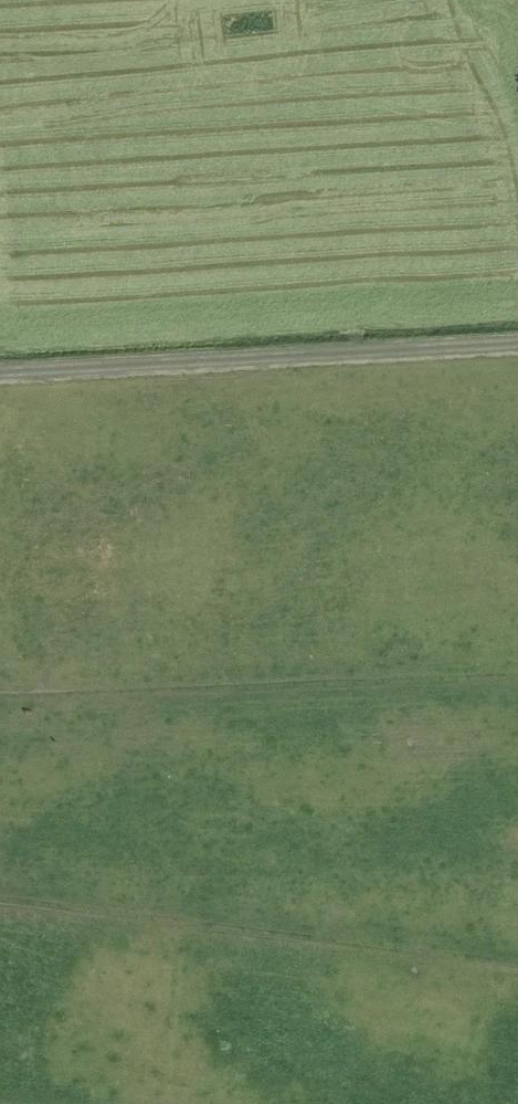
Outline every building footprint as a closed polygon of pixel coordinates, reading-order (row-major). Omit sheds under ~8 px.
[(510,864),(517,875),(517,858),(510,864)]
